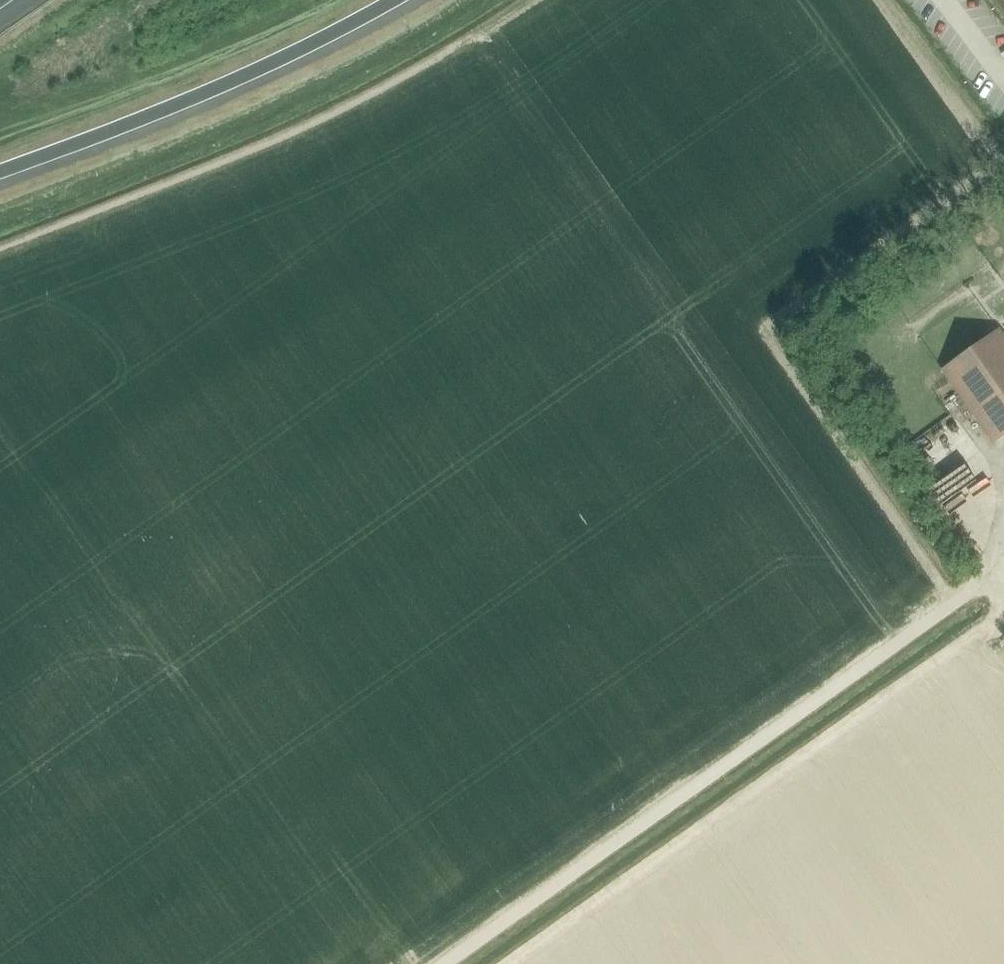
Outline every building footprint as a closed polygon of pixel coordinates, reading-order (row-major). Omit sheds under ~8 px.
[(1003,435),(1003,337),(1000,331),(943,371),(993,443),(1003,435)] [(983,477),(963,446),(923,471),(943,502),(983,477)]
